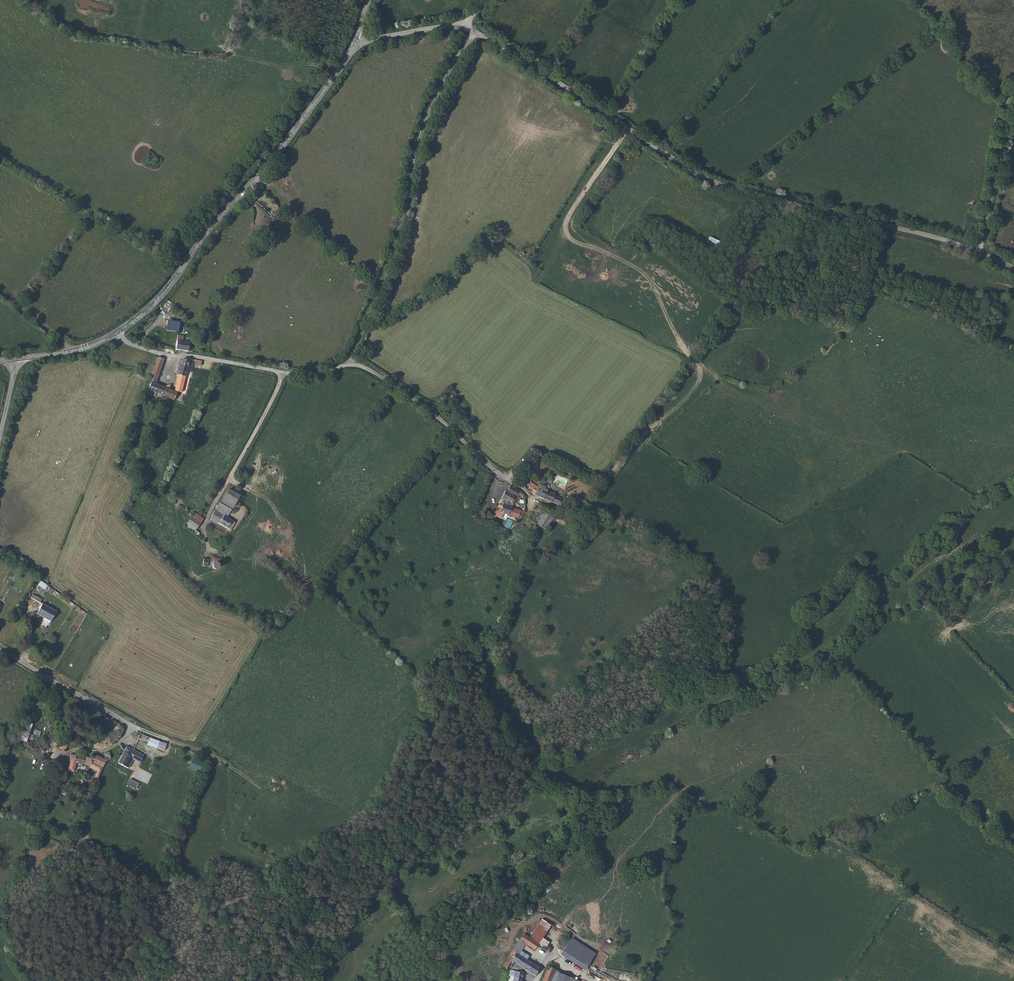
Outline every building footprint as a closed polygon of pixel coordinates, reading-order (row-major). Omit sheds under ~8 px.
[(710,236),(707,243),(716,247),(719,240),(710,236)] [(198,293),(193,290),(189,295),(194,298),(198,293)] [(178,332),(179,321),(168,320),(166,330),(175,331),(178,332)] [(177,340),(176,350),(188,351),(190,342),(183,341),(183,336),(178,334),(177,340)] [(165,358),(158,356),(156,360),(151,373),(158,376),(165,358)] [(178,373),(177,378),(175,390),(182,392),(187,371),(192,372),(194,359),(190,359),(182,358),(181,364),(179,364),(177,372),(178,373)] [(149,375),(148,377),(152,378),(148,390),(147,389),(146,393),(152,395),(154,392),(164,396),(167,388),(156,382),(158,376),(151,373),(149,373),(149,375)] [(167,388),(164,396),(174,399),(177,393),(174,391),(167,388)] [(532,493),(559,506),(562,500),(555,496),(555,495),(544,489),(544,488),(540,485),(539,486),(530,481),(527,485),(533,489),(532,493)] [(519,491),(510,486),(507,491),(505,491),(502,497),(503,498),(501,502),(503,504),(501,505),(499,504),(498,507),(501,509),(500,509),(495,512),(497,516),(502,518),(504,513),(518,519),(520,515),(522,516),(524,512),(513,507),(517,499),(515,498),(519,491)] [(222,513),(215,509),(215,510),(226,516),(230,509),(232,509),(235,504),(237,505),(242,497),(240,494),(228,488),(220,503),(226,506),(222,513)] [(220,503),(219,502),(215,509),(222,513),(226,506),(220,503)] [(546,510),(546,509),(540,504),(530,519),(531,520),(536,523),(546,510)] [(226,516),(215,510),(211,518),(231,529),(236,522),(226,516)] [(555,515),(546,510),(536,523),(546,529),(555,515)] [(567,519),(559,515),(556,520),(564,524),(567,519)] [(185,525),(193,531),(199,535),(205,526),(192,516),(185,525)] [(212,567),(213,570),(217,570),(219,568),(219,564),(222,559),(215,556),(213,560),(204,558),(203,565),(212,567)] [(40,580),(36,588),(44,592),(48,584),(40,580)] [(55,612),(42,604),(36,613),(50,621),(55,612)] [(37,736),(33,734),(31,739),(40,743),(42,738),(43,738),(45,734),(39,731),(37,736)] [(166,744),(149,738),(147,744),(163,750),(166,744)] [(143,755),(126,746),(122,753),(132,758),(139,762),(143,755)] [(132,758),(122,753),(117,762),(128,768),(132,758)] [(75,755),(71,754),(70,758),(69,760),(70,760),(69,767),(74,768),(75,763),(83,765),(84,764),(90,765),(90,767),(98,771),(97,773),(100,775),(103,767),(104,767),(107,760),(95,754),(93,758),(75,754),(75,755)] [(192,757),(188,768),(202,772),(205,762),(192,757)] [(540,918),(527,936),(531,939),(537,944),(544,949),(549,942),(541,938),(551,925),(541,918),(540,918)] [(533,950),(537,944),(531,939),(526,936),(524,934),(519,940),(523,942),(533,950)] [(563,950),(561,953),(585,969),(594,953),(567,936),(560,948),(563,950)] [(515,952),(515,953),(523,942),(519,940),(511,950),(515,952)] [(510,960),(515,952),(511,950),(506,958),(510,960)] [(514,962),(519,955),(515,953),(515,952),(510,960),(514,962)] [(535,975),(539,968),(519,955),(514,962),(535,975)] [(506,967),(510,960),(506,958),(502,965),(506,967)] [(541,980),(550,980),(552,975),(554,975),(557,970),(556,969),(557,966),(549,963),(547,966),(541,980)] [(523,974),(510,969),(509,972),(512,973),(511,980),(521,980),(523,974)] [(577,979),(569,976),(556,971),(554,975),(552,975),(550,980),(576,980),(577,979)]
